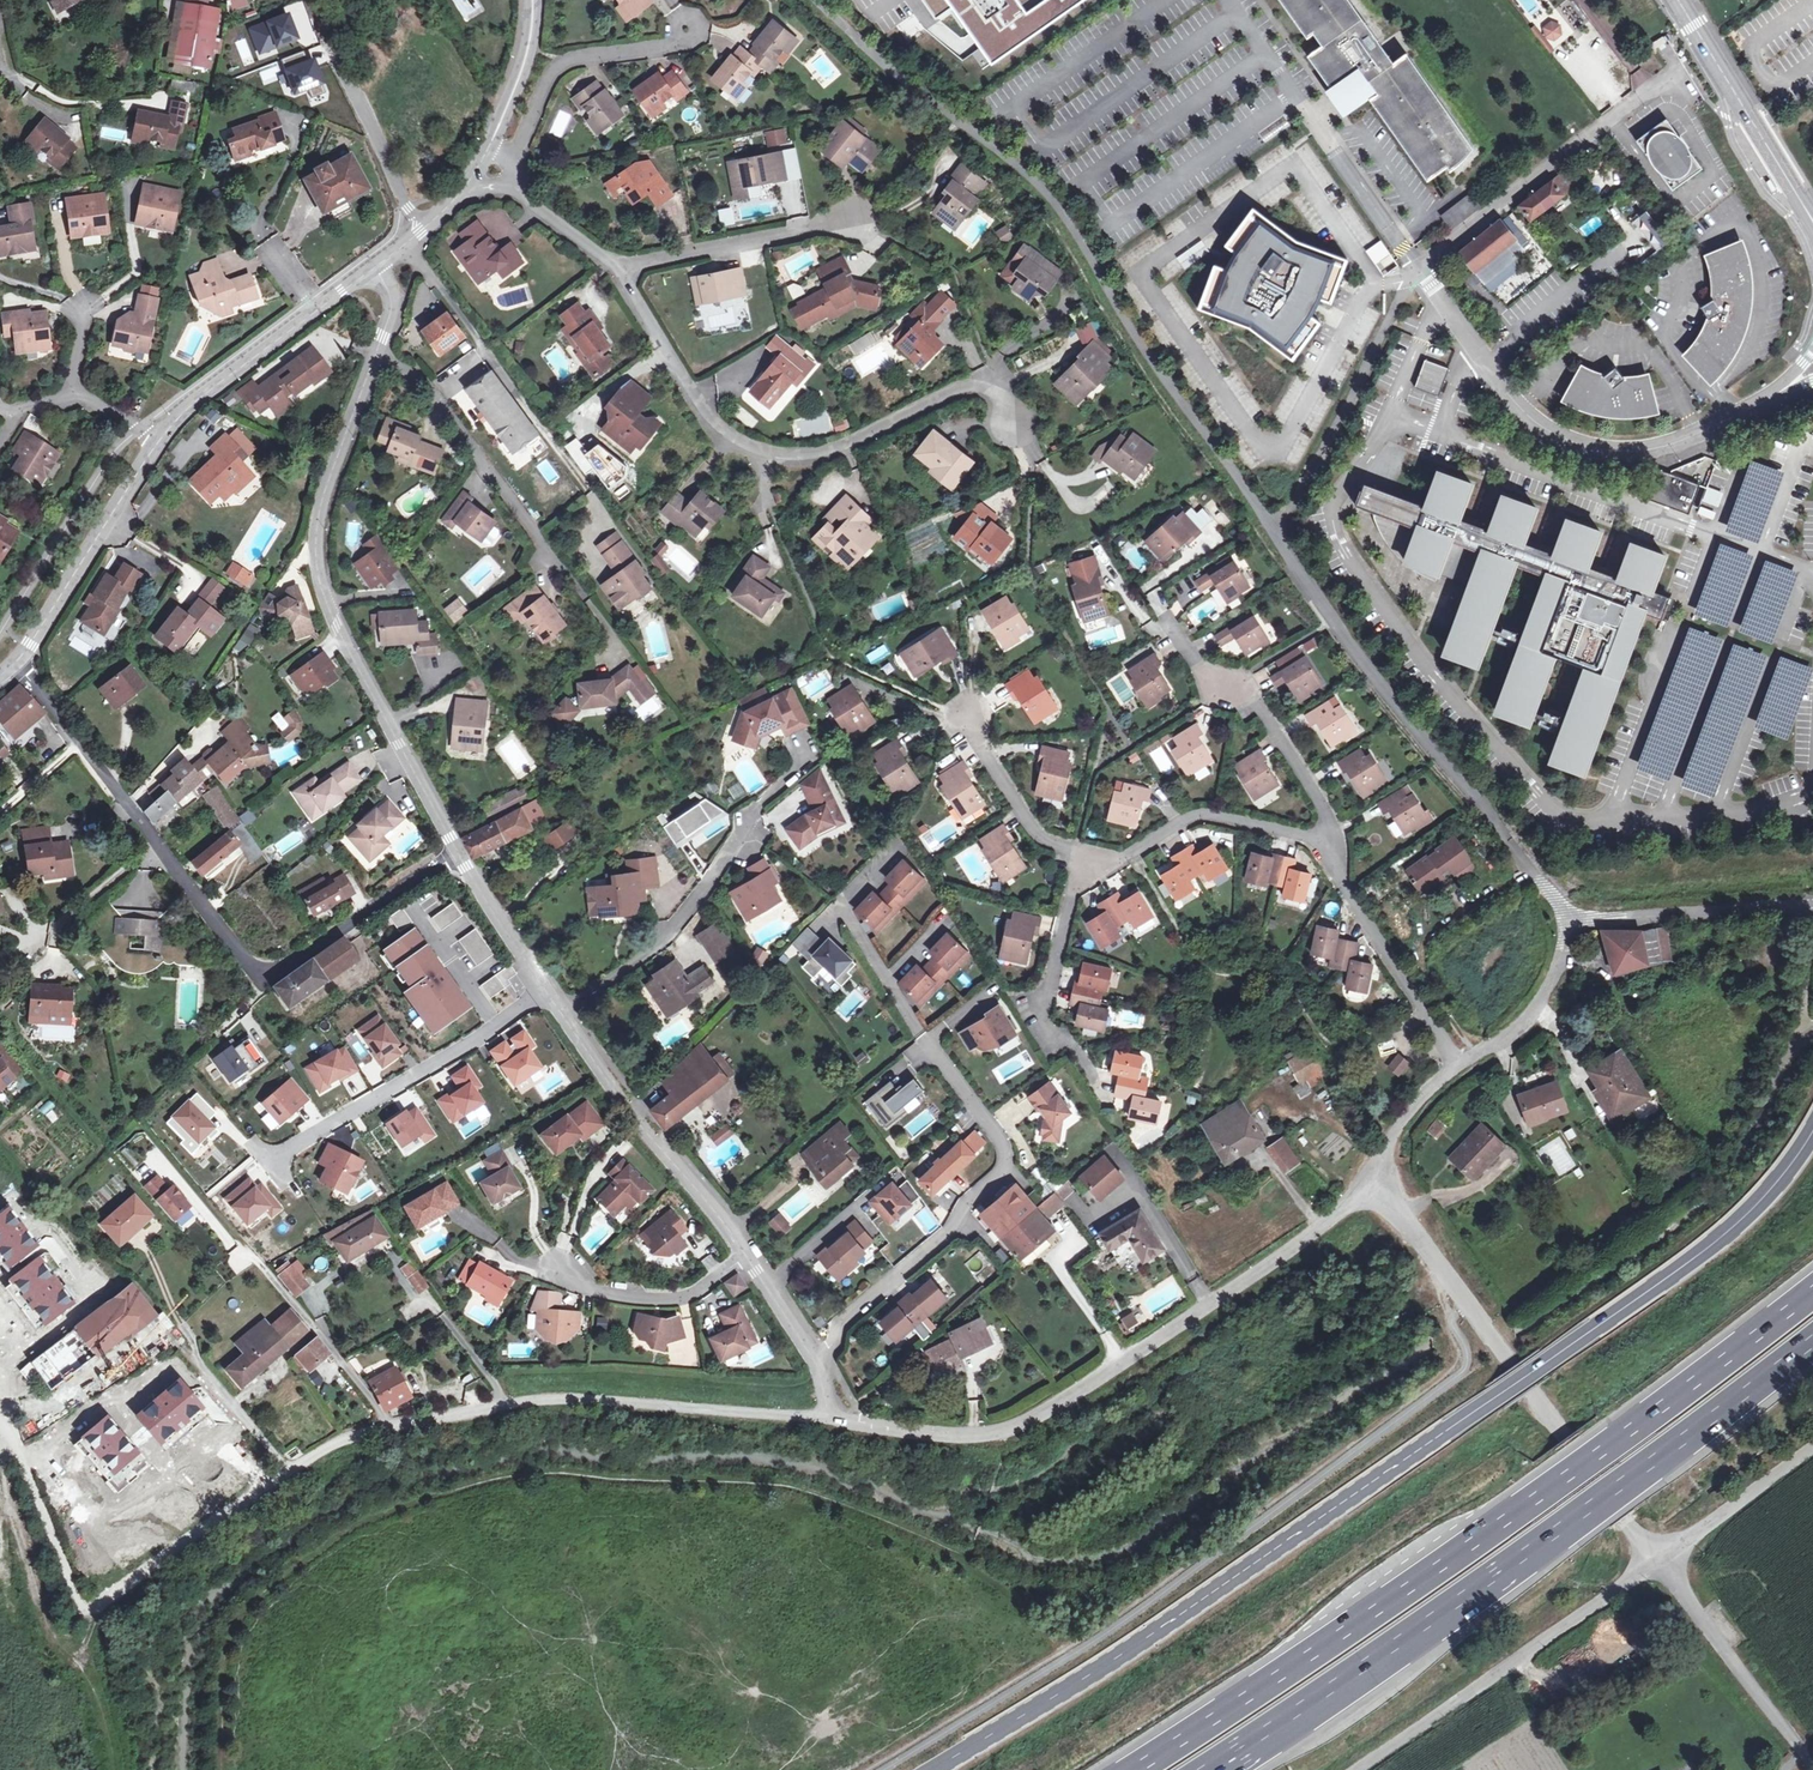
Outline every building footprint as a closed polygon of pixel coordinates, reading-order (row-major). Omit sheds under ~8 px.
[(59,11),(79,0),(52,0),(59,11)] [(207,7),(208,0),(185,0),(174,63),(206,70),(209,52),(215,53),(218,40),(211,39),(215,9),(207,7)] [(227,4),(229,11),(245,6),(243,0),(227,0),(227,4)] [(623,6),(633,18),(652,2),(651,0),(618,0),(623,6)] [(938,19),(953,8),(993,64),(1084,0),(925,0),(938,19)] [(1341,87),(1340,89),(1339,91),(1340,93),(1341,94),(1343,95),(1344,95),(1345,95),(1347,94),(1349,97),(1370,83),(1378,95),(1370,100),(1427,182),(1447,168),(1450,172),(1455,172),(1460,171),(1465,169),(1469,166),(1472,164),(1474,161),(1475,159),(1477,157),(1478,155),(1478,152),(1412,57),(1399,66),(1352,0),(1280,0),(1307,39),(1314,35),(1322,47),(1308,57),(1333,92),(1341,87)] [(886,4),(872,14),(884,28),(897,18),(886,4)] [(633,18),(623,6),(621,8),(631,19),(633,18)] [(292,17),(251,30),(262,56),(301,43),(292,17)] [(750,55),(763,65),(772,72),(780,62),(777,59),(786,48),(795,36),(775,20),(766,31),(762,36),(756,44),(758,45),(750,55)] [(1560,23),(1550,20),(1543,26),(1545,37),(1554,40),(1562,33),(1560,23)] [(1656,34),(1652,46),(1664,51),(1669,39),(1656,34)] [(799,40),(795,36),(786,48),(790,52),(799,40)] [(763,65),(750,55),(742,48),(734,57),(733,56),(714,80),(735,95),(744,83),(753,73),(756,75),(763,65)] [(316,63),(288,73),(297,97),(325,87),(316,63)] [(1365,68),(1330,92),(1348,119),(1383,95),(1365,68)] [(636,91),(651,111),(664,102),(674,95),(678,99),(688,92),(673,72),(663,79),(659,74),(636,91)] [(171,90),(195,95),(197,84),(173,80),(171,90)] [(586,106),(595,118),(605,129),(624,113),(616,103),(611,98),(605,91),(603,92),(596,82),(574,99),(583,109),(586,106)] [(744,83),(735,95),(739,99),(749,86),(744,83)] [(169,118),(169,121),(180,124),(181,124),(185,105),(172,102),(169,118)] [(664,102),(651,111),(654,115),(666,107),(664,102)] [(169,118),(140,112),(136,136),(150,139),(163,142),(162,146),(175,148),(180,124),(169,121),(169,118)] [(272,143),(279,140),(275,130),(279,129),(273,114),(255,121),(255,123),(232,132),(235,141),(228,143),(235,161),(251,155),(250,151),(259,148),(260,150),(273,145),(272,143)] [(605,129),(595,118),(591,122),(600,133),(605,129)] [(1666,118),(1636,139),(1671,189),(1702,168),(1666,118)] [(46,120),(30,140),(41,149),(52,159),(49,162),(59,171),(76,151),(66,142),(68,139),(46,120)] [(851,120),(848,125),(861,135),(865,131),(851,120)] [(821,150),(836,162),(842,155),(848,160),(863,171),(871,160),(867,158),(875,147),(861,135),(848,125),(844,122),(821,150)] [(764,130),(766,146),(787,143),(785,127),(764,130)] [(150,139),(136,136),(134,142),(149,145),(150,139)] [(66,142),(76,151),(78,148),(68,139),(66,142)] [(41,149),(30,140),(26,144),(37,154),(41,149)] [(867,158),(871,160),(879,150),(875,147),(867,158)] [(780,152),(739,161),(744,186),(772,180),(772,183),(785,180),(780,152)] [(842,155),(836,162),(842,167),(848,160),(842,155)] [(323,214),(329,211),(345,202),(368,190),(365,185),(350,157),(328,169),(327,165),(314,171),(316,175),(305,181),(323,214)] [(744,186),(739,161),(731,163),(736,188),(744,186)] [(636,201),(649,192),(656,203),(658,205),(672,195),(657,175),(647,182),(636,165),(607,184),(614,194),(627,193),(634,203),(636,201)] [(947,195),(943,202),(934,213),(945,221),(947,218),(957,217),(960,220),(975,200),(968,195),(980,180),(961,165),(949,180),(952,182),(944,192),(947,195)] [(528,180),(535,179),(534,172),(527,173),(528,180)] [(1531,220),(1573,188),(1563,173),(1521,207),(1531,220)] [(537,189),(535,179),(528,180),(530,190),(537,189)] [(772,180),(744,186),(745,189),(772,183),(772,180)] [(166,198),(168,189),(143,183),(135,222),(170,229),(176,200),(166,198)] [(178,191),(168,189),(166,198),(176,200),(178,191)] [(101,192),(92,194),(93,202),(103,200),(101,192)] [(656,203),(649,192),(636,201),(644,212),(656,203)] [(947,195),(944,192),(938,199),(943,202),(947,195)] [(93,202),(92,194),(65,198),(71,237),(107,232),(103,200),(93,202)] [(1447,217),(1453,225),(1476,206),(1471,199),(1447,217)] [(345,202),(329,211),(334,220),(350,212),(345,202)] [(32,223),(29,205),(7,209),(11,227),(0,229),(0,256),(33,250),(28,223),(32,223)] [(718,210),(722,225),(734,222),(730,206),(718,210)] [(502,222),(500,225),(511,233),(517,224),(497,209),(493,214),(502,222)] [(1238,275),(1215,266),(1199,310),(1250,329),(1293,361),(1321,323),(1304,311),(1306,308),(1307,308),(1308,308),(1309,307),(1310,307),(1311,306),(1312,304),(1312,303),(1312,302),(1311,301),(1311,300),(1310,300),(1312,297),(1331,304),(1348,260),(1297,241),(1253,210),(1226,247),(1246,262),(1242,269),(1238,275)] [(1645,211),(1632,221),(1656,251),(1668,241),(1645,211)] [(947,218),(945,221),(954,228),(960,220),(957,217),(947,218)] [(468,240),(483,229),(476,220),(461,231),(468,240)] [(1482,261),(1505,241),(1513,235),(1501,221),(1460,255),(1472,269),(1482,261)] [(1006,224),(995,229),(1001,240),(1012,234),(1006,224)] [(483,229),(468,240),(454,251),(478,282),(491,273),(488,269),(495,264),(504,275),(523,261),(510,243),(499,251),(483,229)] [(85,246),(101,243),(101,238),(84,241),(85,246)] [(1380,239),(1365,249),(1381,273),(1396,263),(1380,239)] [(1484,266),(1477,271),(1488,285),(1519,260),(1505,241),(1482,261),(1484,266)] [(1706,257),(1712,280),(1712,299),(1700,307),(1708,319),(1697,341),(1684,355),(1710,382),(1727,362),(1736,347),(1743,332),(1749,303),(1750,290),(1749,276),(1746,259),(1740,242),(1706,257)] [(1054,280),(1040,269),(1046,262),(1024,246),(1015,259),(1013,257),(1006,267),(1010,269),(1005,276),(1016,284),(1031,296),(1033,293),(1042,292),(1044,294),(1054,280)] [(793,311),(800,325),(808,321),(810,324),(827,315),(823,306),(834,300),(838,309),(854,301),(877,304),(879,292),(877,292),(877,288),(846,282),(843,276),(849,273),(842,258),(819,270),(828,289),(831,294),(820,300),(817,295),(799,304),(801,307),(793,311)] [(207,270),(219,267),(216,260),(205,264),(207,270)] [(1482,261),(1472,269),(1477,271),(1484,266),(1482,261)] [(1046,262),(1040,269),(1054,280),(1060,272),(1046,262)] [(207,270),(194,274),(198,285),(193,286),(198,305),(208,302),(212,314),(220,318),(231,314),(229,309),(257,300),(254,290),(249,291),(245,279),(231,283),(222,280),(219,267),(207,270)] [(1001,273),(1005,276),(1010,269),(1006,267),(1001,273)] [(740,270),(700,278),(705,301),(731,295),(732,299),(745,297),(740,270)] [(249,291),(254,290),(250,278),(245,279),(249,291)] [(705,301),(700,278),(692,279),(696,303),(705,301)] [(831,294),(828,289),(817,295),(820,300),(831,294)] [(939,291),(927,305),(939,316),(951,303),(939,291)] [(135,313),(133,323),(127,322),(121,321),(116,324),(112,344),(120,345),(125,350),(134,352),(138,349),(146,351),(157,298),(139,294),(135,313)] [(731,295),(705,301),(705,305),(732,299),(731,295)] [(834,300),(823,306),(827,315),(829,319),(856,306),(876,311),(877,304),(854,301),(838,309),(834,300)] [(208,302),(198,305),(199,307),(212,314),(208,302)] [(574,321),(586,312),(580,302),(568,311),(574,321)] [(897,342),(914,358),(919,352),(926,359),(941,342),(927,328),(939,316),(927,305),(925,303),(917,308),(911,314),(918,320),(907,331),(906,333),(899,340),(897,342)] [(586,312),(574,321),(563,328),(574,344),(578,341),(591,360),(601,353),(610,347),(598,329),(593,322),(597,319),(590,309),(586,312)] [(23,316),(22,312),(9,314),(13,337),(23,335),(26,353),(37,351),(35,342),(49,339),(48,332),(45,333),(44,325),(47,324),(45,312),(29,315),(23,316)] [(424,331),(432,341),(435,339),(444,352),(464,336),(447,313),(424,331)] [(593,322),(598,329),(602,327),(597,319),(593,322)] [(899,340),(906,333),(901,329),(895,336),(899,340)] [(1394,354),(1406,358),(1412,334),(1401,331),(1394,354)] [(847,343),(853,354),(876,342),(870,332),(847,343)] [(770,346),(781,354),(788,345),(778,336),(770,346)] [(51,349),(49,339),(35,342),(37,351),(51,349)] [(435,339),(432,341),(441,354),(444,352),(435,339)] [(578,341),(574,344),(586,363),(591,360),(578,341)] [(1062,377),(1082,397),(1102,378),(1096,372),(1105,361),(1109,358),(1097,346),(1093,342),(1079,356),(1081,358),(1062,377)] [(1097,346),(1109,358),(1112,354),(1100,342),(1097,346)] [(792,348),(788,345),(781,354),(759,381),(751,390),(771,406),(778,397),(793,378),(800,370),(805,373),(812,364),(801,355),(805,351),(796,343),(792,348)] [(281,377),(271,383),(282,397),(291,391),(293,394),(311,382),(313,384),(320,379),(310,365),(318,359),(310,349),(278,373),(281,377)] [(919,352),(914,358),(921,365),(926,359),(919,352)] [(601,353),(591,360),(586,363),(596,377),(614,364),(609,357),(605,359),(601,353)] [(310,365),(320,379),(328,373),(318,359),(310,365)] [(1112,367),(1105,361),(1096,372),(1102,378),(1112,367)] [(1450,370),(1426,361),(1416,389),(1440,398),(1446,381),(1450,370)] [(596,377),(586,363),(582,365),(592,379),(596,377)] [(1605,375),(1577,366),(1559,401),(1582,411),(1607,418),(1631,418),(1656,413),(1649,373),(1622,376),(1613,368),(1605,375)] [(800,370),(793,378),(798,382),(805,373),(800,370)] [(281,377),(278,373),(268,379),(271,383),(281,377)] [(512,453),(514,452),(537,434),(491,373),(466,391),(512,453)] [(1075,404),(1082,397),(1063,377),(1056,384),(1075,404)] [(277,408),(286,402),(282,397),(271,383),(268,379),(245,397),(257,413),(267,405),(269,407),(277,408)] [(630,380),(621,391),(630,398),(633,394),(644,403),(649,396),(630,380)] [(602,428),(623,446),(629,439),(635,445),(639,448),(642,444),(641,430),(653,429),(653,416),(641,417),(636,413),(644,403),(633,394),(630,398),(621,391),(608,406),(615,412),(602,428)] [(277,408),(269,407),(276,416),(289,406),(286,402),(277,408)] [(210,409),(205,417),(215,423),(220,415),(210,409)] [(833,421),(836,431),(849,427),(846,417),(833,421)] [(412,458),(411,462),(429,468),(436,446),(419,440),(420,435),(406,430),(397,427),(399,422),(386,418),(379,439),(391,444),(389,450),(402,455),(412,458)] [(915,453),(933,467),(935,466),(956,483),(964,473),(958,467),(966,457),(958,449),(956,451),(951,447),(952,445),(933,431),(915,453)] [(11,468),(32,481),(38,471),(46,476),(59,454),(25,433),(15,449),(20,453),(11,468)] [(537,434),(514,452),(519,458),(542,441),(537,434)] [(1133,434),(1128,441),(1120,436),(1103,458),(1112,464),(1113,462),(1127,473),(1133,478),(1147,459),(1154,450),(1133,434)] [(208,503),(217,494),(227,485),(233,491),(234,492),(251,476),(238,462),(244,457),(224,436),(212,448),(219,455),(189,481),(208,503)] [(629,439),(623,446),(629,451),(635,445),(629,439)] [(436,446),(429,468),(437,471),(445,449),(436,446)] [(958,467),(964,473),(973,462),(966,457),(958,467)] [(1752,457),(1724,527),(1757,540),(1784,469),(1752,457)] [(1147,459),(1133,478),(1127,473),(1121,480),(1135,491),(1154,465),(1147,459)] [(935,466),(933,467),(930,472),(951,489),(956,483),(935,466)] [(40,485),(46,476),(38,471),(32,481),(40,485)] [(1700,486),(1658,471),(1647,500),(1689,516),(1700,486)] [(1538,510),(1505,498),(1492,532),(1461,520),(1474,486),(1441,474),(1428,508),(1400,498),(1384,492),(1365,485),(1357,506),(1373,513),(1375,520),(1381,534),(1388,545),(1398,558),(1413,571),(1424,577),(1437,583),(1440,575),(1450,579),(1472,587),(1446,655),(1479,667),(1492,633),(1523,645),(1498,713),(1531,726),(1534,717),(1565,728),(1553,763),(1585,775),(1645,614),(1662,620),(1668,604),(1670,598),(1653,591),(1666,558),(1633,545),(1621,579),(1605,574),(1589,568),(1602,534),(1569,522),(1556,556),(1526,544),(1538,510)] [(227,485),(217,494),(223,500),(233,491),(227,485)] [(683,500),(668,517),(680,527),(682,525),(695,536),(704,525),(709,519),(713,522),(722,511),(701,492),(690,505),(683,500)] [(1722,497),(1708,492),(1705,500),(1719,505),(1722,497)] [(464,494),(447,515),(456,521),(481,541),(482,540),(487,544),(492,544),(499,534),(498,530),(492,526),(495,521),(470,503),(472,499),(464,494)] [(668,517),(683,500),(677,494),(662,512),(668,517)] [(815,536),(824,545),(827,542),(836,550),(833,553),(844,564),(857,550),(860,553),(870,542),(866,539),(874,530),(867,524),(862,519),(868,514),(847,495),(824,519),(828,523),(815,536)] [(1212,501),(1206,506),(1223,524),(1229,519),(1212,501)] [(989,526),(992,522),(997,516),(982,504),(957,515),(966,523),(974,514),(989,526)] [(1716,515),(1701,509),(1699,515),(1714,520),(1716,515)] [(1170,516),(1146,535),(1153,543),(1148,548),(1158,560),(1174,546),(1173,545),(1178,542),(1179,543),(1182,539),(1187,535),(1190,539),(1198,533),(1180,512),(1172,518),(1170,516)] [(868,514),(862,519),(867,524),(872,518),(868,514)] [(993,564),(1010,543),(1001,535),(1003,531),(992,522),(989,526),(974,514),(966,523),(954,538),(968,550),(971,546),(993,564)] [(456,521),(447,515),(443,521),(451,528),(456,521)] [(709,519),(704,525),(709,529),(713,522),(709,519)] [(4,557),(18,533),(5,525),(0,522),(0,555),(4,557)] [(866,539),(870,542),(877,533),(874,530),(866,539)] [(1001,535),(1010,543),(1013,539),(1003,531),(1001,535)] [(605,556),(620,544),(613,535),(598,547),(605,556)] [(1140,540),(1148,548),(1153,543),(1146,535),(1140,540)] [(1186,544),(1190,539),(1187,535),(1182,539),(1186,544)] [(373,581),(378,587),(383,583),(391,577),(400,569),(377,538),(368,546),(377,558),(359,572),(368,585),(373,581)] [(1720,541),(1695,609),(1728,621),(1754,554),(1720,541)] [(827,542),(824,545),(823,546),(831,554),(833,553),(836,550),(827,542)] [(620,544),(605,556),(616,570),(620,568),(623,572),(604,587),(621,609),(651,586),(642,574),(644,572),(636,561),(634,563),(620,544)] [(377,558),(368,546),(364,548),(370,557),(356,568),(359,572),(377,558)] [(857,550),(844,564),(848,567),(860,553),(857,550)] [(764,613),(776,593),(780,586),(770,579),(765,582),(763,584),(758,581),(762,575),(769,564),(752,554),(736,581),(740,583),(734,594),(764,613)] [(1067,585),(1077,615),(1086,612),(1088,618),(1104,613),(1100,601),(1098,601),(1096,596),(1098,595),(1095,584),(1093,578),(1097,577),(1094,567),(1090,555),(1066,562),(1069,574),(1073,584),(1067,585)] [(657,556),(650,561),(662,576),(669,571),(657,556)] [(1213,579),(1221,591),(1229,586),(1232,592),(1248,583),(1232,558),(1217,568),(1215,565),(1193,579),(1199,587),(1213,579)] [(1764,558),(1738,626),(1771,639),(1797,571),(1764,558)] [(88,625),(98,631),(104,635),(120,610),(117,608),(129,589),(132,591),(142,575),(126,565),(116,581),(107,575),(94,595),(97,598),(82,622),(87,625),(88,625)] [(245,586),(250,577),(231,565),(226,573),(245,586)] [(765,582),(770,579),(762,575),(758,581),(763,584),(765,582)] [(1157,575),(1142,584),(1146,591),(1161,582),(1157,575)] [(210,576),(197,593),(212,604),(224,587),(210,576)] [(391,577),(383,583),(386,587),(394,581),(391,577)] [(281,595),(287,586),(277,579),(259,605),(264,617),(279,612),(280,614),(282,617),(286,618),(291,618),(298,638),(313,632),(301,599),(292,602),(291,601),(286,600),(284,601),(281,595)] [(373,581),(368,585),(373,590),(378,587),(373,581)] [(287,586),(281,595),(284,601),(286,600),(291,601),(292,602),(301,599),(296,586),(287,586)] [(780,586),(776,593),(781,595),(785,588),(780,586)] [(1146,592),(1155,615),(1170,609),(1160,586),(1146,592)] [(1229,586),(1221,591),(1226,599),(1234,594),(1232,592),(1229,586)] [(536,587),(510,606),(518,617),(523,614),(526,619),(543,642),(565,626),(536,587)] [(452,622),(469,613),(459,596),(443,606),(452,622)] [(984,611),(1001,640),(1006,637),(1012,645),(1020,640),(1019,637),(1030,630),(1015,604),(1012,606),(1006,597),(984,611)] [(187,615),(191,618),(203,603),(199,601),(187,615)] [(171,616),(167,621),(155,635),(174,651),(181,643),(185,646),(193,637),(201,628),(210,635),(223,619),(203,603),(191,618),(187,615),(178,607),(171,616)] [(518,617),(510,606),(503,611),(512,623),(519,618),(518,617)] [(1233,618),(1235,621),(1248,613),(1246,610),(1233,618)] [(383,640),(409,637),(410,643),(417,643),(418,654),(436,653),(435,635),(428,635),(427,622),(416,622),(415,611),(380,613),(380,615),(382,628),(383,640)] [(1235,621),(1233,618),(1214,630),(1220,639),(1236,629),(1239,633),(1237,634),(1246,648),(1262,638),(1259,633),(1263,630),(1251,611),(1248,613),(1235,621)] [(1079,621),(1088,618),(1086,612),(1077,615),(1079,621)] [(523,614),(518,617),(519,618),(521,622),(526,619),(523,614)] [(380,615),(373,616),(374,629),(382,628),(380,615)] [(247,623),(239,640),(250,645),(258,628),(247,623)] [(94,639),(98,631),(88,625),(87,625),(83,633),(94,639)] [(201,628),(193,637),(202,644),(210,635),(201,628)] [(911,658),(906,661),(914,675),(932,664),(931,662),(936,659),(937,661),(941,659),(947,655),(949,658),(957,653),(943,630),(935,635),(932,632),(906,648),(911,658)] [(1687,630),(1635,765),(1668,777),(1720,643),(1687,630)] [(88,655),(93,646),(73,636),(69,646),(88,655)] [(1006,637),(1001,640),(1007,649),(1012,645),(1006,637)] [(1733,642),(1681,782),(1714,795),(1766,654),(1733,642)] [(871,664),(889,652),(884,643),(865,655),(871,664)] [(900,652),(906,661),(911,658),(906,648),(900,652)] [(1130,679),(1142,697),(1146,694),(1152,703),(1161,697),(1158,694),(1169,687),(1161,674),(1159,675),(1157,671),(1158,670),(1154,664),(1159,661),(1153,652),(1129,669),(1134,676),(1130,679)] [(1754,724),(1786,737),(1812,668),(1812,667),(1781,654),(1754,724)] [(323,655),(291,677),(302,691),(308,687),(312,693),(322,687),(326,687),(336,681),(329,672),(325,666),(329,664),(323,655)] [(1274,684),(1284,678),(1286,677),(1290,682),(1287,683),(1292,691),(1302,685),(1306,691),(1321,683),(1303,655),(1269,675),(1274,684)] [(615,700),(630,689),(640,681),(628,666),(611,678),(613,680),(579,684),(581,698),(582,704),(582,708),(616,704),(615,700)] [(125,701),(144,686),(130,668),(100,690),(113,708),(124,700),(125,701)] [(1004,685),(1009,693),(1013,691),(1017,697),(1020,701),(1022,699),(1025,704),(1022,706),(1034,723),(1048,713),(1044,707),(1052,702),(1036,676),(1032,679),(1027,671),(1004,685)] [(470,689),(483,686),(481,674),(467,677),(470,689)] [(644,678),(640,681),(647,691),(652,688),(644,678)] [(640,681),(630,689),(640,703),(651,695),(647,691),(640,681)] [(862,728),(871,722),(866,714),(870,711),(864,702),(863,703),(859,698),(860,697),(851,683),(828,699),(834,708),(831,710),(848,733),(860,725),(862,728)] [(1302,685),(1292,691),(1298,700),(1308,694),(1306,691),(1302,685)] [(14,739),(44,714),(19,687),(0,704),(0,722),(14,739)] [(743,710),(733,739),(749,745),(752,735),(762,730),(763,731),(766,732),(768,733),(774,729),(776,724),(775,724),(778,722),(782,720),(789,733),(810,723),(793,689),(746,711),(743,710)] [(1013,691),(1009,693),(1013,700),(1017,697),(1013,691)] [(1146,694),(1142,697),(1148,706),(1152,703),(1146,694)] [(566,700),(552,716),(566,728),(580,713),(575,708),(578,704),(582,704),(581,698),(577,698),(575,700),(573,699),(571,701),(570,699),(567,701),(566,700)] [(471,715),(472,701),(458,699),(457,714),(471,715)] [(1316,719),(1320,725),(1323,723),(1325,728),(1323,729),(1331,743),(1342,737),(1344,738),(1352,733),(1347,725),(1352,722),(1341,704),(1334,708),(1329,700),(1306,713),(1312,721),(1316,719)] [(471,715),(457,714),(453,748),(473,750),(474,742),(483,742),(487,703),(472,701),(471,715)] [(1044,707),(1048,713),(1056,708),(1052,702),(1044,707)] [(866,714),(871,722),(875,719),(870,711),(866,714)] [(300,730),(300,723),(292,714),(287,718),(291,723),(291,727),(283,733),(289,739),(300,730)] [(789,733),(782,720),(778,722),(785,735),(789,733)] [(233,755),(243,767),(269,761),(265,747),(257,749),(244,733),(248,730),(240,721),(225,733),(232,742),(228,744),(236,753),(233,755)] [(1174,748),(1186,767),(1191,763),(1195,770),(1215,758),(1206,744),(1204,745),(1201,740),(1203,738),(1199,732),(1203,729),(1198,722),(1176,735),(1181,744),(1174,748)] [(1347,725),(1352,733),(1357,731),(1352,722),(1347,725)] [(766,732),(763,731),(762,730),(752,735),(749,745),(755,746),(759,736),(766,732)] [(874,763),(891,791),(900,785),(904,791),(918,782),(906,764),(904,765),(901,760),(903,758),(901,755),(898,749),(901,747),(896,739),(873,753),(877,761),(874,763)] [(474,742),(473,750),(483,751),(483,742),(474,742)] [(0,748),(0,759),(0,760),(9,753),(3,745),(0,748)] [(1042,745),(1039,755),(1043,756),(1042,763),(1041,767),(1044,768),(1043,773),(1040,773),(1035,793),(1051,797),(1052,790),(1062,793),(1070,762),(1066,761),(1068,752),(1042,745)] [(224,783),(243,767),(233,755),(225,746),(207,760),(224,783)] [(1238,775),(1249,793),(1254,790),(1258,795),(1277,783),(1268,770),(1265,771),(1262,766),(1265,765),(1262,760),(1266,757),(1260,748),(1235,764),(1241,773),(1238,775)] [(1346,770),(1350,776),(1352,774),(1354,779),(1352,780),(1357,787),(1366,782),(1370,787),(1386,778),(1371,754),(1365,757),(1360,749),(1338,762),(1344,771),(1346,770)] [(940,784),(957,811),(965,805),(969,812),(983,803),(972,785),(969,786),(966,780),(968,779),(966,775),(962,770),(966,767),(961,760),(939,774),(944,782),(940,784)] [(167,793),(175,802),(181,810),(196,797),(189,790),(200,781),(184,761),(172,772),(174,775),(161,786),(167,793)] [(1191,763),(1186,767),(1190,773),(1195,770),(1191,763)] [(309,781),(292,793),(307,815),(317,808),(321,813),(342,798),(339,794),(359,781),(347,764),(327,777),(329,780),(320,786),(315,790),(309,781)] [(801,784),(805,793),(825,783),(821,774),(801,784)] [(314,778),(309,781),(315,790),(320,786),(314,778)] [(713,779),(702,786),(707,795),(719,788),(713,779)] [(1112,790),(1107,811),(1113,812),(1111,820),(1133,825),(1137,808),(1134,808),(1136,802),(1139,803),(1140,797),(1146,798),(1148,789),(1123,782),(1120,792),(1112,790)] [(1366,782),(1357,787),(1363,796),(1372,790),(1370,788),(1366,782)] [(801,820),(800,818),(786,828),(799,847),(809,840),(807,837),(816,831),(817,834),(844,821),(825,783),(805,793),(813,810),(807,813),(805,817),(801,820)] [(900,785),(891,791),(895,797),(904,791),(900,785)] [(1407,785),(1400,790),(1406,798),(1413,794),(1407,785)] [(227,827),(237,820),(217,787),(206,794),(227,827)] [(1052,790),(1051,797),(1060,799),(1062,793),(1052,790)] [(1254,790),(1249,793),(1253,799),(1258,795),(1254,790)] [(1389,808),(1393,814),(1396,812),(1399,818),(1397,819),(1405,832),(1415,826),(1416,828),(1424,823),(1418,815),(1424,811),(1413,794),(1406,798),(1400,790),(1378,803),(1384,811),(1389,808)] [(517,795),(520,800),(526,797),(523,792),(517,795)] [(153,823),(175,802),(167,793),(145,813),(153,823)] [(705,797),(664,826),(678,846),(728,814),(705,797)] [(389,830),(400,819),(386,802),(374,812),(373,811),(355,826),(359,831),(350,839),(367,859),(383,846),(377,839),(388,829),(389,830)] [(533,803),(498,822),(464,839),(473,858),(544,822),(533,803)] [(965,805),(957,811),(961,817),(969,812),(965,805)] [(317,808),(307,815),(310,820),(321,813),(317,808)] [(250,809),(238,814),(243,825),(255,819),(250,809)] [(1418,815),(1424,823),(1429,820),(1424,811),(1418,815)] [(981,850),(999,876),(1007,871),(1011,876),(1024,867),(1013,849),(1011,850),(1007,845),(1010,844),(1007,840),(1004,835),(1008,832),(1002,824),(980,838),(985,847),(981,850)] [(220,861),(237,846),(250,864),(262,854),(240,825),(192,863),(201,875),(202,874),(205,879),(223,865),(220,861)] [(561,827),(544,839),(552,849),(568,837),(561,827)] [(29,876),(44,873),(52,872),(53,878),(73,875),(69,849),(51,852),(50,845),(48,828),(22,831),(29,876)] [(297,831),(274,843),(280,854),(303,842),(297,831)] [(1415,879),(1419,884),(1431,875),(1434,879),(1444,872),(1442,868),(1449,863),(1458,875),(1474,863),(1464,849),(1461,850),(1458,845),(1460,843),(1453,833),(1407,866),(1412,874),(1409,876),(1412,880),(1415,879)] [(50,845),(51,852),(69,849),(68,843),(50,845)] [(1168,872),(1167,871),(1160,875),(1175,899),(1193,887),(1187,877),(1202,869),(1208,879),(1227,867),(1212,843),(1205,847),(1207,849),(1201,852),(1200,850),(1196,853),(1191,844),(1171,856),(1177,865),(1172,867),(1174,869),(1168,872)] [(320,854),(316,849),(313,852),(300,862),(304,868),(320,854)] [(1259,857),(1260,854),(1252,853),(1245,881),(1267,886),(1268,881),(1286,885),(1284,897),(1303,901),(1310,874),(1305,873),(1304,875),(1299,874),(1299,871),(1293,869),(1295,859),(1273,853),(1272,857),(1266,856),(1265,858),(1259,857)] [(640,872),(642,889),(657,887),(654,858),(627,861),(629,874),(640,872)] [(920,877),(902,860),(885,878),(890,883),(877,897),(872,892),(855,910),(872,927),(889,909),(893,913),(907,898),(903,894),(920,877)] [(1442,868),(1444,872),(1454,870),(1449,863),(1442,868)] [(748,887),(730,898),(744,920),(757,912),(760,917),(772,909),(769,905),(778,897),(771,888),(776,884),(763,865),(762,864),(747,873),(754,883),(755,885),(749,889),(748,887)] [(295,874),(301,870),(296,865),(291,869),(295,874)] [(387,884),(398,877),(394,871),(383,878),(387,884)] [(1007,871),(999,876),(1002,881),(1011,876),(1007,871)] [(629,874),(615,875),(616,885),(607,886),(597,887),(587,889),(589,916),(600,914),(600,916),(613,915),(613,911),(635,908),(634,900),(633,890),(642,889),(640,872),(629,874)] [(616,885),(615,875),(607,876),(607,886),(616,885)] [(1431,875),(1419,884),(1422,888),(1434,879),(1431,875)] [(920,877),(903,894),(907,898),(924,881),(920,877)] [(293,890),(285,878),(281,881),(288,893),(293,890)] [(305,901),(314,915),(353,892),(345,879),(335,884),(328,888),(323,880),(300,892),(305,901)] [(239,898),(245,894),(240,886),(234,891),(239,898)] [(633,890),(634,900),(643,899),(642,889),(633,890)] [(1095,920),(1093,917),(1087,921),(1102,945),(1120,935),(1113,924),(1127,915),(1134,926),(1152,915),(1137,890),(1130,895),(1132,898),(1127,901),(1125,897),(1121,900),(1115,891),(1098,902),(1103,911),(1099,914),(1100,917),(1095,920)] [(778,897),(769,905),(772,909),(781,902),(778,897)] [(437,933),(462,915),(451,900),(427,919),(437,933)] [(98,951),(114,952),(115,938),(116,924),(124,924),(116,915),(109,906),(81,931),(98,951)] [(889,909),(872,927),(876,931),(893,913),(889,909)] [(757,912),(744,920),(748,925),(760,917),(757,912)] [(1009,920),(1002,951),(1012,953),(1010,960),(1026,964),(1033,934),(1034,928),(1039,928),(1041,918),(1015,913),(1013,921),(1009,920)] [(124,924),(153,926),(161,918),(116,915),(124,924)] [(380,957),(411,934),(403,923),(372,946),(380,957)] [(699,934),(705,942),(720,931),(715,923),(699,934)] [(184,955),(173,941),(161,941),(161,926),(153,926),(124,924),(116,924),(115,938),(114,952),(116,952),(115,970),(143,977),(164,965),(170,968),(174,965),(175,966),(176,967),(178,968),(179,969),(193,970),(194,956),(184,955)] [(1360,944),(1338,939),(1340,930),(1319,926),(1314,953),(1333,957),(1331,966),(1352,970),(1348,988),(1368,992),(1374,965),(1356,961),(1360,944)] [(473,927),(456,939),(475,966),(493,954),(473,927)] [(1643,965),(1663,961),(1659,927),(1652,928),(1642,931),(1601,931),(1613,973),(1643,965)] [(1659,927),(1663,961),(1671,959),(1667,927),(1659,927)] [(720,931),(705,942),(717,961),(734,949),(720,931)] [(411,934),(380,957),(378,958),(430,1031),(466,1005),(413,932),(411,934)] [(916,965),(899,983),(916,1000),(933,982),(937,986),(951,971),(947,967),(964,950),(946,933),(929,951),(934,956),(921,970),(916,965)] [(823,945),(814,937),(800,952),(809,959),(802,966),(813,976),(825,965),(835,975),(843,967),(847,971),(855,963),(836,945),(834,947),(827,940),(823,945)] [(288,1009),(357,959),(343,939),(274,988),(288,1009)] [(964,950),(947,967),(951,971),(968,954),(964,950)] [(116,952),(114,952),(98,951),(115,970),(116,952)] [(1012,953),(1002,951),(1001,958),(1010,960),(1012,953)] [(760,952),(756,959),(766,964),(769,957),(760,952)] [(668,976),(680,968),(674,961),(663,969),(668,976)] [(1080,1019),(1077,1018),(1076,1025),(1103,1031),(1108,1011),(1096,1008),(1100,987),(1107,988),(1111,969),(1083,962),(1082,968),(1084,969),(1083,974),(1081,974),(1079,981),(1074,980),(1069,1002),(1080,1005),(1078,1012),(1082,1013),(1080,1019)] [(487,999),(518,976),(509,963),(477,986),(487,999)] [(663,1008),(665,1007),(673,1002),(678,1010),(690,1001),(689,998),(713,982),(703,967),(686,978),(680,968),(668,976),(663,969),(653,976),(656,979),(647,985),(663,1008)] [(933,982),(916,1000),(921,1004),(937,986),(933,982)] [(49,989),(49,986),(30,985),(28,1016),(47,1017),(48,1012),(69,1013),(71,991),(58,990),(49,989)] [(834,1009),(845,1020),(864,1000),(854,989),(834,1009)] [(673,1002),(665,1007),(671,1015),(678,1010),(673,1002)] [(979,1020),(967,1027),(977,1044),(978,1045),(980,1046),(982,1047),(985,1047),(987,1047),(997,1041),(999,1043),(1016,1033),(999,1004),(986,1012),(988,1017),(981,1021),(979,1020)] [(376,1011),(351,1028),(378,1066),(401,1054),(397,1046),(404,1040),(393,1021),(384,1021),(376,1011)] [(1264,1036),(1276,1028),(1271,1020),(1259,1028),(1264,1036)] [(526,1025),(488,1046),(496,1059),(501,1058),(514,1081),(547,1061),(536,1040),(526,1025)] [(977,1044),(967,1027),(960,1031),(970,1048),(977,1044)] [(1380,1055),(1396,1051),(1393,1039),(1377,1044),(1380,1055)] [(338,1041),(300,1064),(319,1093),(359,1071),(338,1041)] [(13,1079),(13,1078),(22,1070),(0,1044),(0,1090),(13,1079)] [(727,1065),(721,1057),(717,1052),(711,1057),(700,1044),(662,1083),(671,1093),(652,1110),(667,1128),(728,1079),(721,1070),(727,1065)] [(231,1048),(213,1061),(229,1083),(246,1070),(231,1048)] [(1300,1083),(1308,1079),(1324,1069),(1313,1048),(1288,1061),(1300,1083)] [(717,1052),(721,1057),(725,1053),(721,1049),(717,1052)] [(854,1056),(860,1065),(869,1059),(862,1050),(854,1056)] [(1135,1110),(1132,1110),(1131,1117),(1159,1123),(1163,1103),(1144,1099),(1148,1078),(1141,1076),(1145,1056),(1118,1050),(1117,1057),(1119,1057),(1117,1063),(1115,1062),(1113,1071),(1122,1072),(1117,1093),(1135,1097),(1133,1104),(1136,1105),(1135,1110)] [(1600,1089),(1598,1090),(1614,1114),(1644,1094),(1631,1075),(1618,1055),(1590,1073),(1600,1089)] [(1400,1075),(1409,1063),(1400,1056),(1391,1068),(1400,1075)] [(456,1087),(434,1100),(449,1123),(487,1098),(473,1078),(464,1066),(449,1076),(456,1087)] [(1324,1069),(1308,1079),(1313,1088),(1329,1079),(1324,1069)] [(1635,1072),(1631,1075),(1644,1094),(1614,1114),(1598,1090),(1594,1093),(1611,1122),(1651,1097),(1635,1072)] [(289,1073),(259,1101),(280,1122),(310,1097),(289,1073)] [(884,1086),(865,1101),(887,1127),(907,1110),(903,1106),(924,1089),(914,1077),(902,1087),(900,1084),(895,1088),(897,1091),(891,1095),(884,1086)] [(515,1082),(520,1094),(531,1089),(526,1078),(515,1082)] [(890,1081),(884,1086),(891,1095),(897,1091),(890,1081)] [(1042,1133),(1044,1133),(1059,1135),(1062,1117),(1070,1111),(1049,1081),(1028,1096),(1038,1109),(1041,1106),(1048,1116),(1046,1117),(1046,1121),(1044,1120),(1042,1133)] [(1302,1101),(1312,1094),(1304,1082),(1294,1090),(1302,1101)] [(1518,1095),(1527,1120),(1544,1114),(1545,1116),(1565,1109),(1555,1082),(1518,1095)] [(196,1090),(165,1121),(181,1138),(175,1144),(192,1162),(212,1143),(205,1137),(220,1124),(210,1117),(216,1110),(196,1090)] [(646,1104),(661,1096),(658,1091),(643,1099),(646,1104)] [(415,1099),(385,1117),(404,1145),(431,1124),(415,1099)] [(46,1116),(54,1106),(47,1100),(39,1110),(46,1116)] [(1224,1162),(1262,1137),(1239,1100),(1202,1124),(1224,1162)] [(581,1134),(592,1127),(595,1131),(604,1124),(588,1102),(568,1117),(567,1115),(543,1132),(557,1152),(568,1144),(573,1140),(581,1134)] [(1544,1114),(1527,1120),(1529,1124),(1546,1118),(1545,1116),(1544,1114)] [(1439,1139),(1449,1127),(1439,1118),(1429,1131),(1439,1139)] [(726,1122),(708,1135),(716,1145),(734,1132),(726,1122)] [(841,1124),(834,1129),(842,1138),(849,1133),(841,1124)] [(1470,1145),(1455,1162),(1473,1178),(1503,1145),(1481,1124),(1466,1141),(1470,1145)] [(585,1139),(595,1131),(592,1127),(581,1134),(585,1139)] [(842,1138),(834,1129),(802,1156),(810,1166),(815,1161),(822,1170),(816,1175),(825,1186),(852,1163),(843,1153),(849,1148),(842,1138)] [(960,1142),(972,1154),(981,1146),(974,1139),(968,1134),(960,1142)] [(1284,1173),(1298,1164),(1282,1138),(1268,1146),(1284,1173)] [(367,1155),(326,1139),(315,1161),(322,1165),(316,1181),(348,1200),(367,1155)] [(1455,1162),(1470,1145),(1466,1141),(1451,1158),(1455,1162)] [(932,1193),(972,1154),(960,1142),(930,1170),(919,1180),(932,1193)] [(508,1166),(511,1164),(503,1148),(488,1157),(496,1173),(481,1181),(492,1201),(519,1186),(508,1166)] [(843,1153),(852,1163),(858,1158),(849,1148),(843,1153)] [(1090,1208),(1123,1178),(1104,1156),(1071,1186),(1090,1208)] [(617,1180),(619,1182),(614,1187),(612,1185),(600,1197),(603,1201),(601,1203),(609,1212),(612,1209),(616,1214),(625,1204),(629,1208),(637,1201),(640,1205),(654,1192),(624,1160),(611,1174),(617,1180)] [(245,1172),(222,1193),(251,1228),(276,1203),(245,1172)] [(168,1191),(156,1177),(143,1188),(172,1223),(189,1208),(172,1188),(168,1191)] [(888,1224),(919,1196),(905,1180),(898,1185),(891,1177),(866,1200),(888,1224)] [(417,1224),(445,1208),(439,1198),(452,1191),(446,1180),(405,1204),(417,1224)] [(1056,1192),(1060,1196),(1071,1186),(1067,1182),(1056,1192)] [(1006,1216),(1027,1198),(1016,1185),(995,1203),(1006,1216)] [(439,1198),(445,1208),(458,1200),(452,1191),(439,1198)] [(1036,1208),(1045,1218),(1063,1202),(1064,1201),(1060,1196),(1056,1192),(1055,1191),(1036,1208)] [(129,1235),(152,1216),(134,1197),(101,1226),(115,1242),(126,1232),(129,1235)] [(1036,1208),(1027,1198),(1006,1216),(995,1203),(981,1215),(1002,1238),(1036,1208)] [(0,1215),(0,1259),(7,1269),(40,1245),(11,1207),(0,1215)] [(1036,1208),(1002,1238),(1019,1257),(1053,1228),(1045,1218),(1036,1208)] [(329,1234),(336,1245),(346,1262),(386,1237),(367,1209),(329,1234)] [(1101,1236),(1109,1247),(1109,1249),(1129,1237),(1143,1259),(1163,1248),(1138,1209),(1099,1233),(1101,1236)] [(670,1211),(644,1231),(646,1234),(641,1238),(652,1252),(656,1249),(659,1253),(668,1256),(672,1252),(675,1255),(686,1246),(677,1236),(675,1233),(682,1226),(670,1211)] [(776,1211),(767,1223),(782,1235),(792,1224),(776,1211)] [(819,1256),(836,1275),(854,1259),(864,1251),(862,1248),(871,1239),(855,1220),(844,1228),(847,1232),(819,1256)] [(682,1226),(675,1233),(677,1236),(685,1230),(682,1226)] [(1072,1235),(1080,1245),(1087,1252),(1095,1246),(1080,1228),(1072,1235)] [(336,1245),(329,1234),(323,1238),(330,1249),(336,1245)] [(1103,1251),(1109,1247),(1101,1236),(1095,1240),(1103,1251)] [(1087,1252),(1080,1245),(1075,1249),(1081,1257),(1087,1252)] [(709,1255),(701,1260),(707,1270),(715,1265),(709,1255)] [(40,1257),(7,1283),(42,1327),(74,1301),(40,1257)] [(466,1279),(465,1281),(486,1293),(497,1300),(509,1278),(478,1260),(476,1264),(467,1259),(458,1274),(466,1279)] [(854,1259),(836,1275),(839,1279),(857,1263),(854,1259)] [(307,1287),(291,1267),(278,1277),(294,1297),(307,1287)] [(426,1293),(429,1292),(416,1274),(408,1279),(419,1294),(424,1290),(426,1293)] [(739,1290),(746,1286),(738,1275),(731,1280),(739,1290)] [(732,1296),(738,1292),(730,1280),(724,1284),(732,1296)] [(898,1306),(882,1318),(889,1327),(887,1328),(896,1339),(921,1318),(946,1297),(938,1286),(936,1288),(929,1280),(914,1292),(912,1290),(896,1304),(898,1306)] [(50,1391),(154,1313),(130,1285),(30,1365),(50,1391)] [(581,1328),(582,1312),(560,1308),(562,1291),(538,1290),(531,1309),(535,1327),(544,1339),(563,1341),(571,1336),(581,1328)] [(494,1304),(497,1300),(486,1293),(483,1297),(494,1304)] [(747,1347),(756,1343),(739,1306),(720,1315),(728,1331),(709,1340),(720,1362),(748,1349),(747,1347)] [(1128,1330),(1147,1319),(1139,1306),(1121,1317),(1128,1330)] [(813,1318),(818,1328),(826,1323),(821,1314),(813,1318)] [(281,1324),(295,1340),(305,1332),(292,1315),(281,1324)] [(663,1322),(652,1320),(652,1318),(637,1315),(634,1332),(639,1340),(653,1343),(652,1350),(663,1352),(665,1342),(668,1343),(685,1338),(679,1316),(664,1321),(663,1322)] [(937,1354),(930,1358),(939,1377),(962,1367),(958,1357),(961,1356),(992,1341),(981,1317),(950,1332),(953,1338),(934,1347),(937,1354)] [(241,1387),(295,1340),(281,1324),(279,1321),(269,1329),(273,1333),(253,1349),(249,1345),(241,1352),(245,1356),(227,1371),(241,1387)] [(273,1333),(269,1329),(263,1321),(235,1344),(241,1352),(249,1345),(253,1349),(273,1333)] [(328,1355),(316,1340),(291,1360),(300,1370),(305,1367),(309,1372),(328,1355)] [(937,1354),(934,1347),(926,1351),(930,1358),(937,1354)] [(110,1370),(100,1374),(104,1385),(115,1381),(110,1370)] [(386,1407),(407,1396),(392,1372),(371,1383),(386,1407)] [(179,1379),(136,1417),(164,1449),(207,1411),(179,1379)] [(108,1414),(73,1444),(116,1493),(150,1463),(108,1414)]
